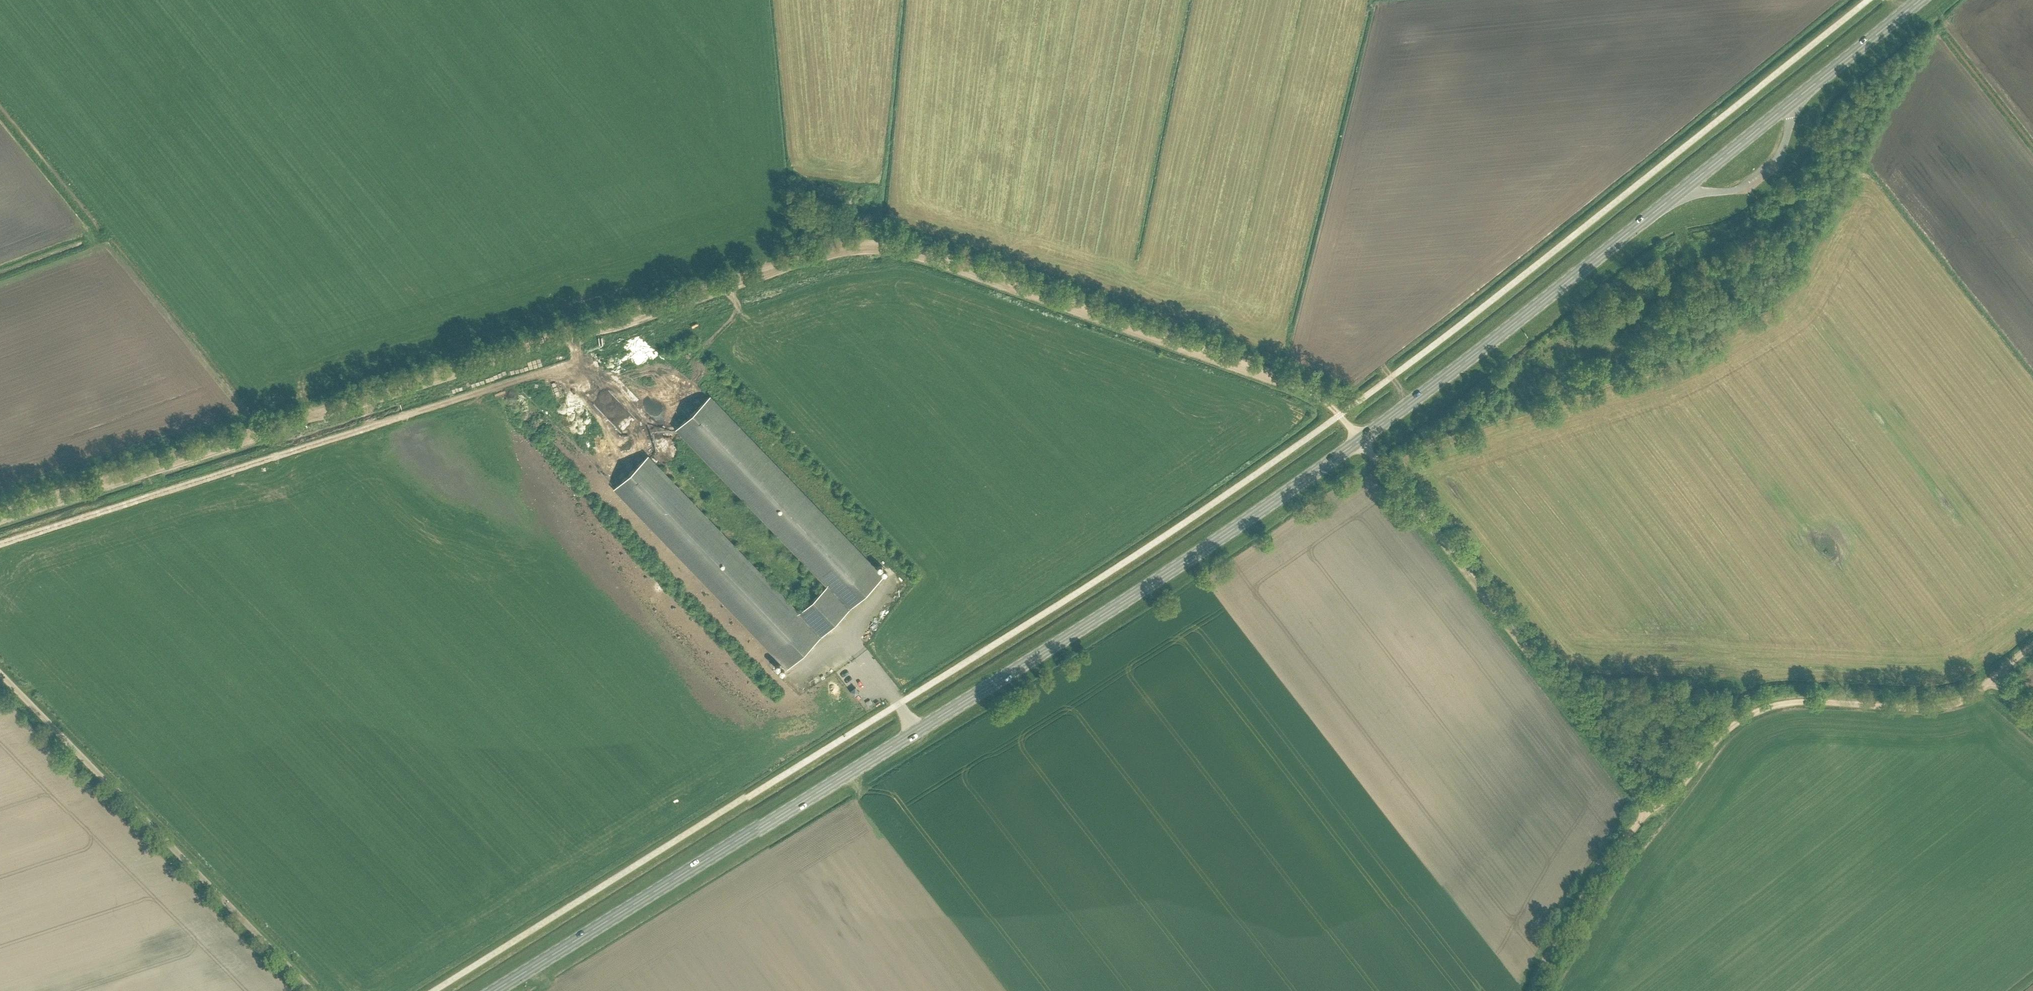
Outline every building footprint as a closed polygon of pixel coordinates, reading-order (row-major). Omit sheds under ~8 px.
[(796,609),(647,455),(614,487),(788,667),(883,575),(710,395),(677,427),(825,581),(796,609)]
